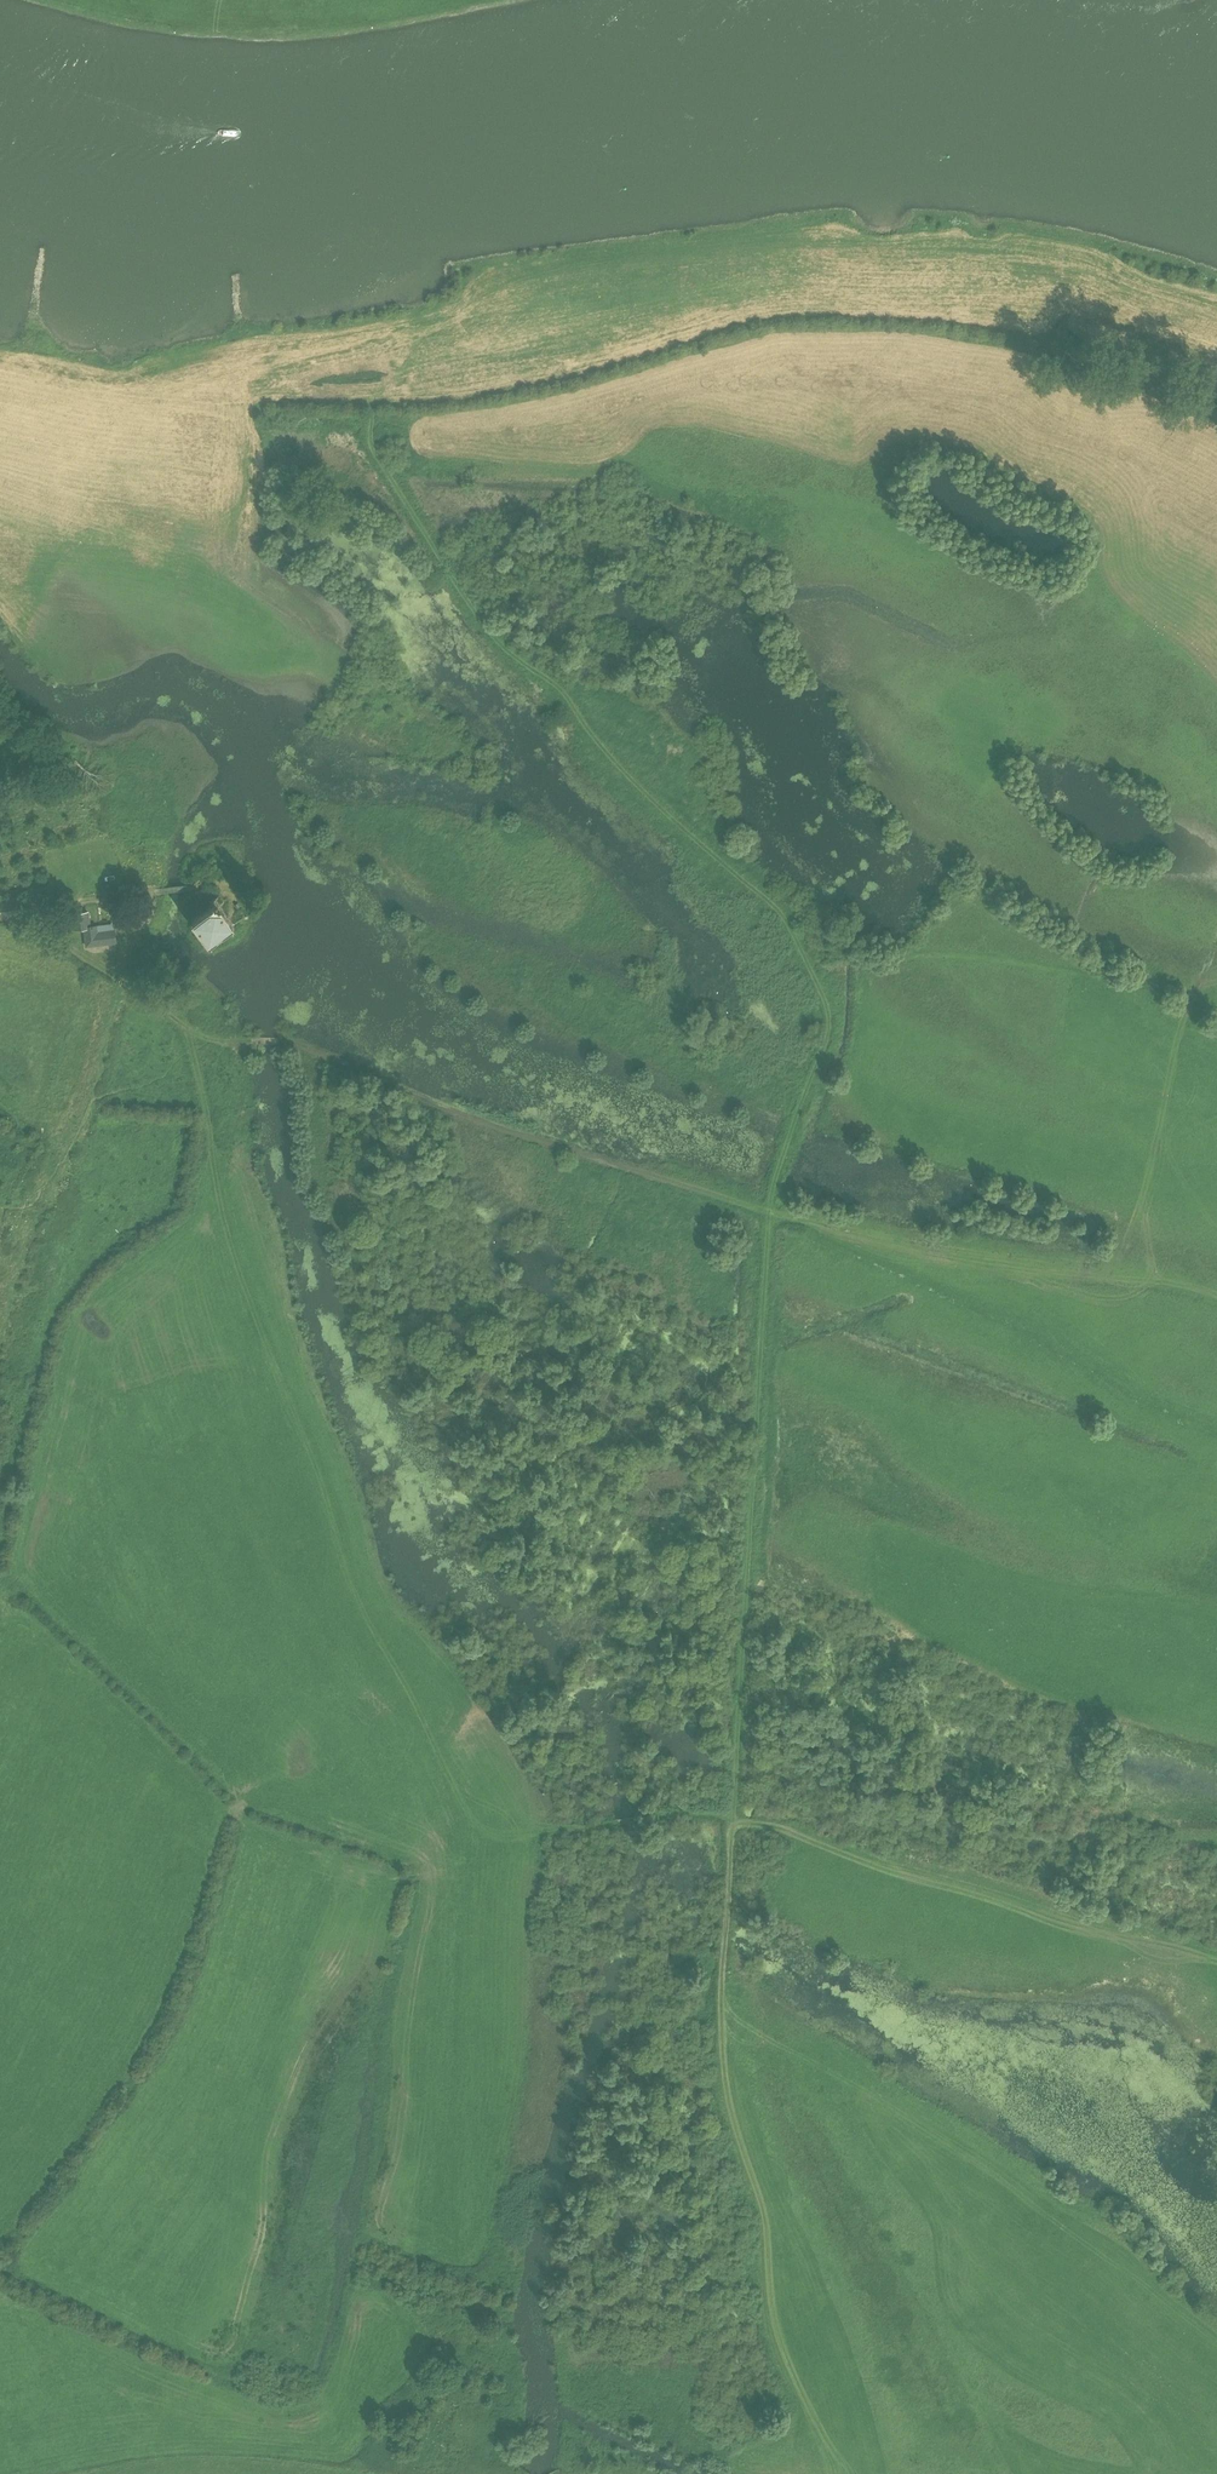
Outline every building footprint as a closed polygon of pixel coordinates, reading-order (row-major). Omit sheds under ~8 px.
[(193,922),(192,923),(195,927),(198,932),(200,931),(206,939),(209,943),(234,925),(219,905),(224,901),(219,894),(210,901),(214,905),(192,921),(193,922)] [(88,912),(72,914),(74,929),(84,928),(87,946),(116,942),(115,929),(101,931),(101,925),(90,927),(88,912)]
